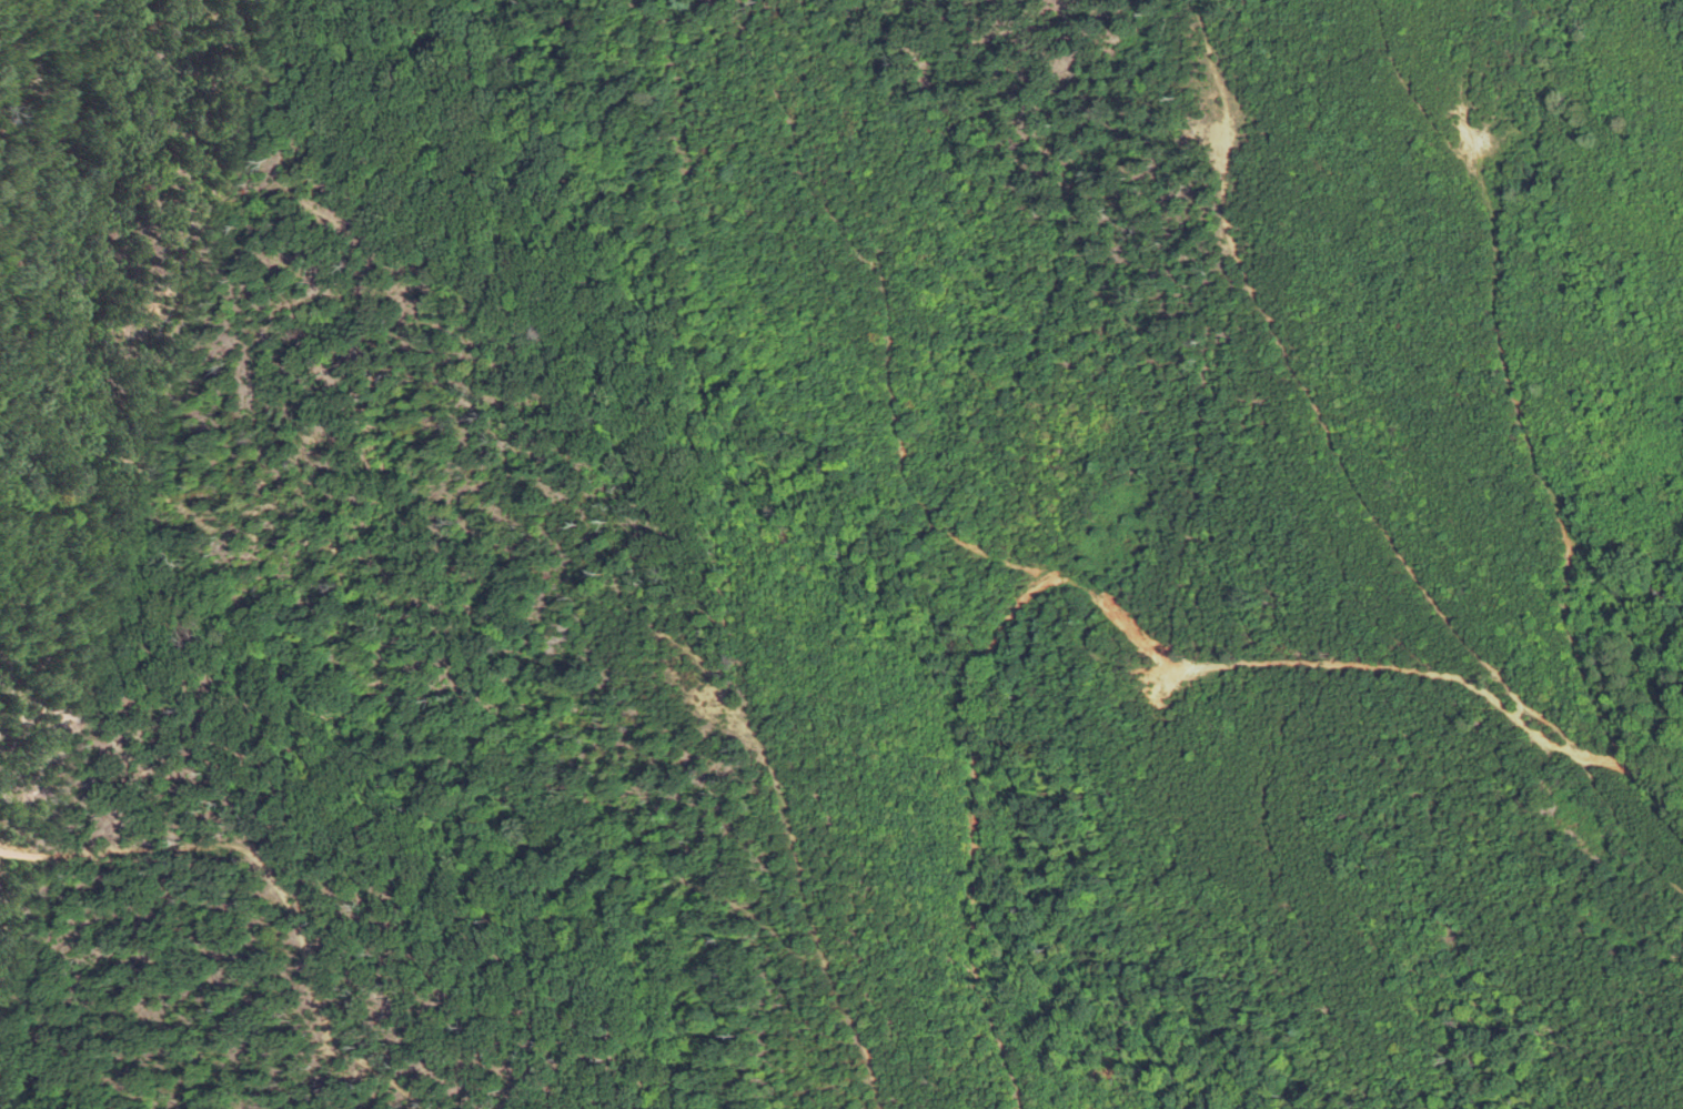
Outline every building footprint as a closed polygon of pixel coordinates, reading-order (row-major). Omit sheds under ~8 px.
[(1647,582),(1658,600),(1668,595),(1657,576),(1647,582)]
